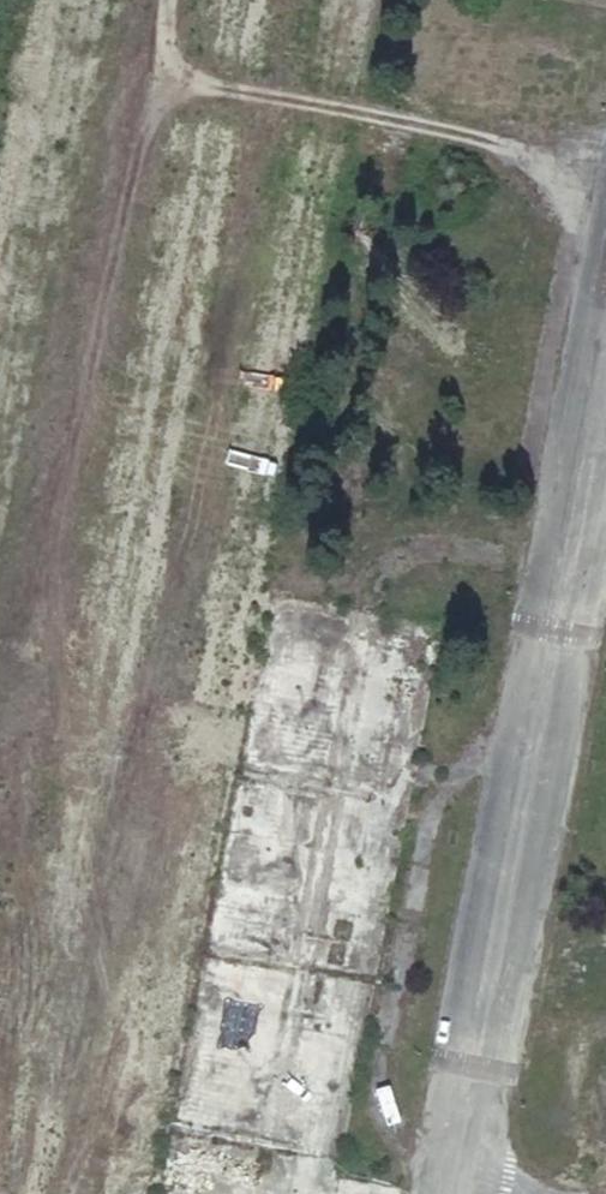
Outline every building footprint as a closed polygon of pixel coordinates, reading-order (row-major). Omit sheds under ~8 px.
[(578,1172),(590,1174),(605,1177),(605,1066),(597,1064),(578,1172)]
